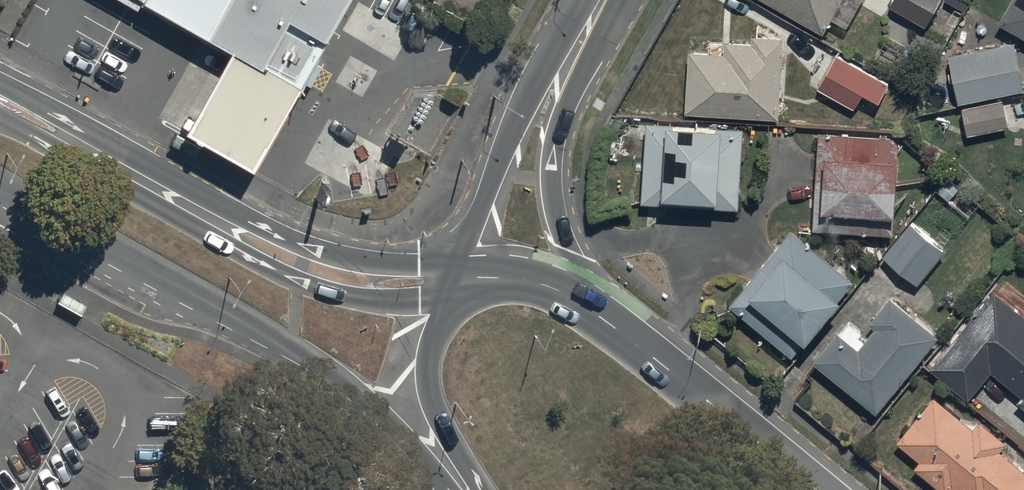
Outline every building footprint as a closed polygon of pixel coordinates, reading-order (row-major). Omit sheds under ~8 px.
[(204,28),(219,0),(153,0),(204,28)] [(204,28),(226,40),(293,76),(297,78),(340,0),(219,0),(204,28)] [(793,19),(791,23),(804,31),(807,26),(822,35),(842,0),(760,0),(793,19)] [(889,8),(924,28),(940,0),(893,0),(889,8)] [(996,24),(1023,40),(1023,0),(1010,0),(996,24)] [(688,54),(684,115),(778,120),(782,38),(752,36),(751,46),(725,45),(724,56),(688,54)] [(293,76),(226,40),(178,125),(245,163),(293,76)] [(949,56),(958,104),(1023,92),(1014,43),(949,56)] [(889,87),(836,57),(817,89),(854,110),(863,95),(879,104),(889,87)] [(962,109),(967,136),(1007,129),(1002,102),(962,109)] [(645,123),(640,205),(738,211),(743,129),(645,123)] [(899,139),(818,134),(812,230),(893,235),(899,139)] [(945,253),(909,224),(881,257),(916,287),(945,253)] [(853,282),(790,231),(729,306),(791,356),(803,343),(805,345),(839,303),(837,301),(853,282)] [(993,292),(928,368),(967,401),(990,374),(1019,399),(1016,403),(1023,409),(1023,319),(993,292)] [(844,321),(811,363),(876,415),(937,339),(888,300),(870,324),(874,327),(863,341),(858,336),(860,334),(844,321)] [(895,444),(919,464),(915,469),(938,489),(953,489),(1023,489),(1023,474),(998,452),(1004,446),(977,423),(970,431),(933,399),(895,444)]
